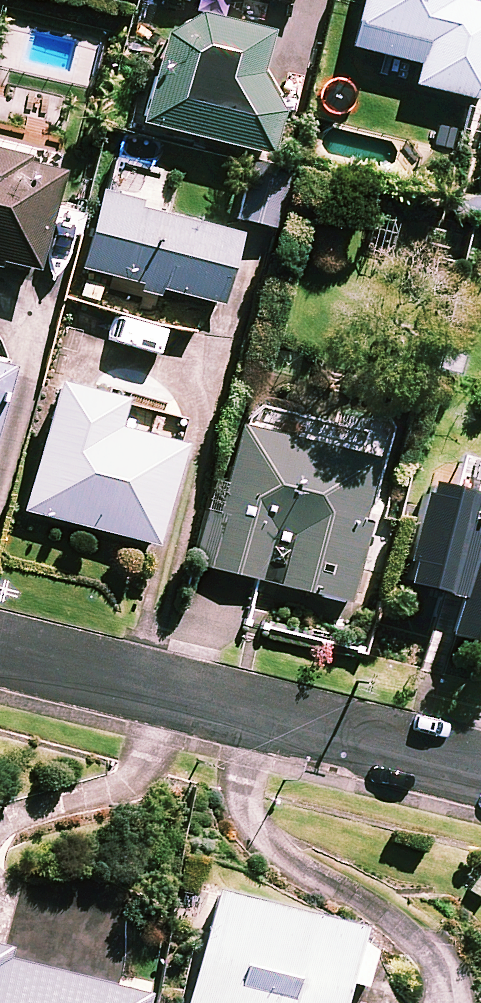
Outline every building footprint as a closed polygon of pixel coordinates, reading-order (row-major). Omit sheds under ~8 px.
[(348,47),(417,63),(412,84),(480,101),(480,0),(469,0),(469,3),(457,0),(359,0),(348,47)] [(264,153),(274,110),(249,79),(260,30),(162,8),(135,124),(264,153)] [(52,163),(6,154),(0,153),(0,265),(32,271),(52,163)] [(282,169),(249,161),(236,219),(270,226),(282,169)] [(78,270),(138,285),(136,293),(155,298),(157,289),(216,304),(234,233),(157,214),(165,181),(124,171),(117,199),(96,194),(78,270)] [(115,398),(52,383),(21,511),(151,543),(176,444),(108,427),(115,398)] [(356,522),(377,440),(246,407),(241,427),(236,426),(221,483),(217,482),(196,564),(346,602),(365,524),(356,522)] [(456,492),(420,484),(398,577),(447,589),(438,628),(480,638),(480,498),(456,492)] [(346,979),(363,983),(377,926),(215,886),(187,1002),(340,1002),(346,979)] [(140,986),(0,951),(0,1002),(136,1002),(140,986)]
